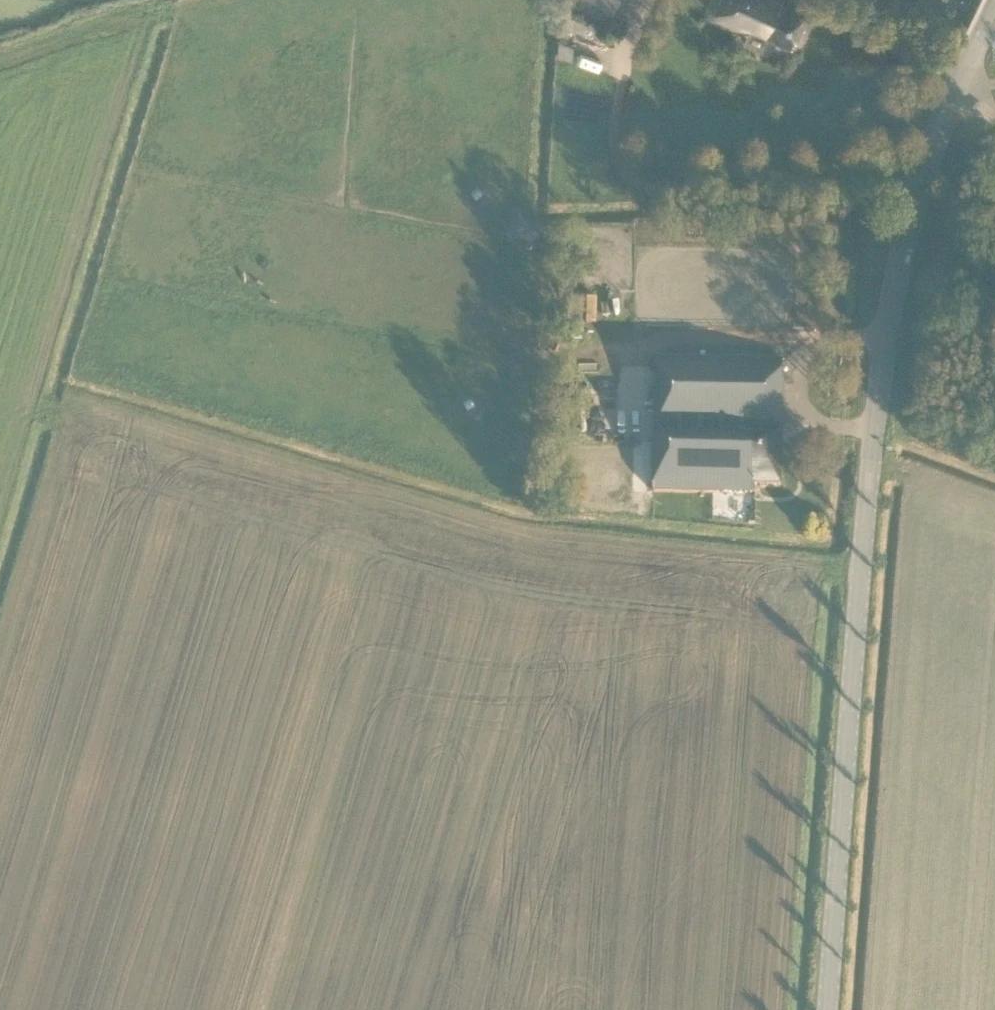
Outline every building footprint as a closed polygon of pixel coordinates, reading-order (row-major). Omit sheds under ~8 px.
[(611,18),(618,0),(570,0),(611,18)] [(810,0),(720,0),(714,13),(750,29),(752,26),(793,43),(810,0)] [(782,488),(784,361),(656,358),(654,493),(756,494),(756,488),(782,488)] [(724,514),(724,501),(714,500),(713,514),(724,514)]
